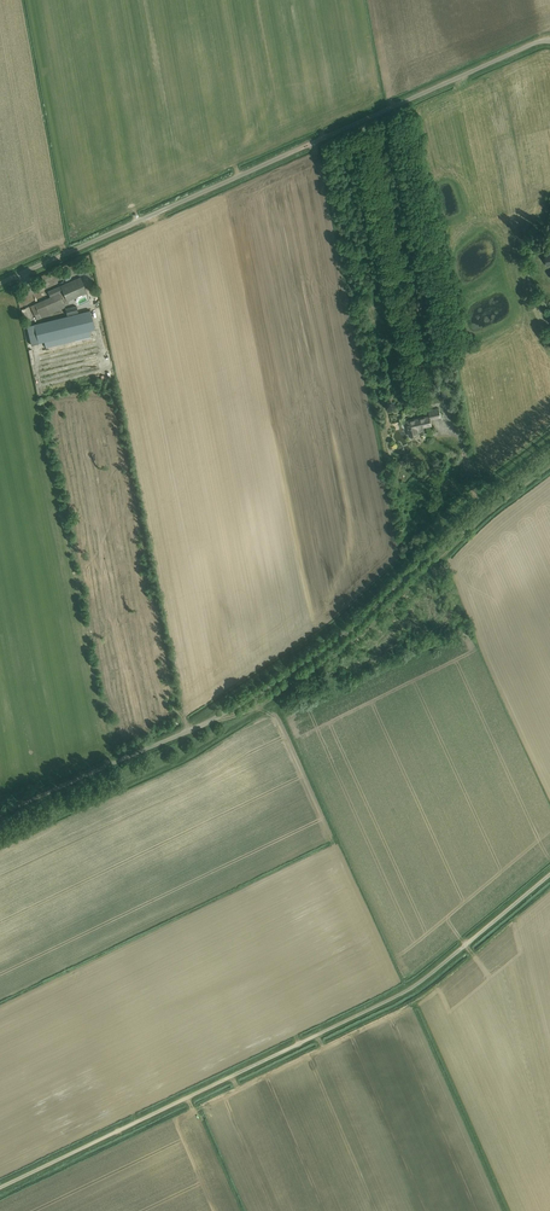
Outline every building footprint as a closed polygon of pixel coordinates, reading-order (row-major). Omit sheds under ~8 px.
[(30,306),(37,320),(41,318),(42,321),(49,318),(48,315),(51,314),(52,317),(57,314),(58,317),(65,314),(64,312),(65,311),(64,308),(65,308),(65,306),(69,304),(68,301),(87,292),(80,277),(61,286),(48,292),(50,297),(30,306)] [(65,309),(67,315),(78,312),(76,306),(65,309)] [(27,326),(32,345),(95,329),(90,311),(27,326)] [(38,345),(39,349),(94,335),(93,331),(38,345)] [(38,351),(39,355),(95,341),(94,337),(38,351)] [(39,356),(40,360),(97,346),(96,342),(39,356)] [(41,361),(42,366),(98,352),(97,348),(41,361)] [(39,367),(40,372),(96,358),(95,353),(39,367)] [(40,373),(41,377),(97,363),(96,359),(40,373)] [(41,378),(42,382),(98,368),(97,364),(41,378)] [(42,383),(43,388),(99,374),(99,370),(42,383)] [(440,411),(429,413),(430,415),(406,420),(409,435),(418,433),(417,428),(432,425),(431,421),(441,418),(440,411)]
